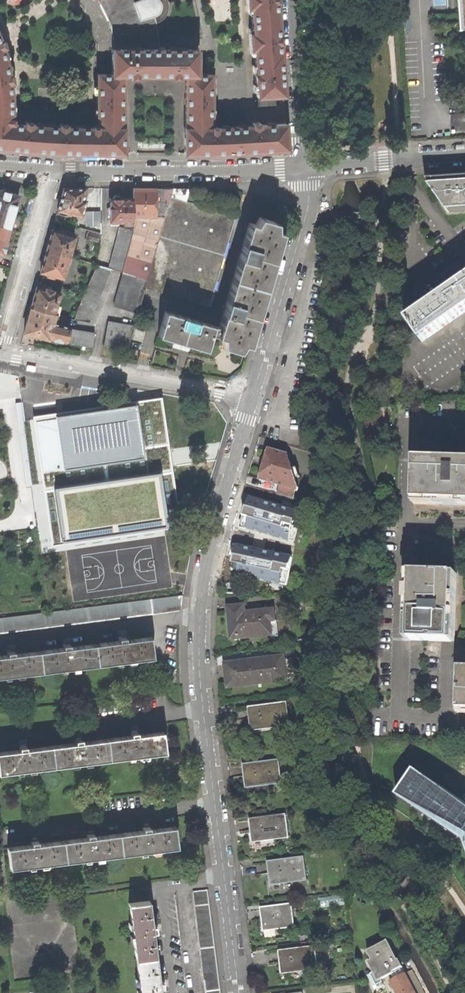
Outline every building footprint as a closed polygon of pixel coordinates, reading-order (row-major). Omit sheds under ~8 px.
[(106,12),(112,30),(113,49),(158,49),(157,31),(156,25),(153,16),(156,15),(158,13),(159,11),(160,7),(160,4),(159,2),(158,0),(98,0),(106,12)] [(283,94),(282,76),(280,51),(279,51),(279,38),(276,0),(247,0),(247,7),(251,7),(253,32),(249,32),(250,49),(254,48),(255,74),(254,74),(254,82),(256,82),(257,96),(283,94)] [(5,148),(31,151),(57,153),(60,153),(101,153),(124,153),(124,127),(123,127),(124,103),(124,74),(112,74),(98,74),(97,125),(92,125),(92,127),(66,126),(66,123),(59,122),(59,125),(31,124),(31,121),(24,120),(24,123),(12,123),(13,118),(11,118),(12,94),(10,82),(12,82),(11,74),(9,75),(7,60),(2,48),(5,47),(3,40),(0,41),(0,148),(5,148)] [(112,49),(112,74),(124,74),(130,74),(130,77),(134,77),(138,77),(138,74),(171,74),(171,77),(174,77),(179,77),(179,74),(186,75),(197,75),(197,49),(158,49),(113,49),(112,49)] [(212,75),(197,75),(186,75),(186,107),(186,127),(184,127),(184,153),(200,153),(218,154),(249,152),(287,149),(285,123),(259,125),(259,122),(252,122),(252,125),(217,127),(217,126),(212,126),(212,75)] [(449,212),(464,211),(464,177),(437,179),(437,178),(425,179),(448,213),(449,213),(449,212)] [(67,212),(80,216),(85,200),(82,199),(85,188),(63,188),(60,201),(57,210),(58,210),(57,213),(66,216),(67,212)] [(133,189),(132,199),(132,222),(132,230),(132,233),(122,272),(147,279),(173,188),(144,188),(133,189)] [(145,288),(209,307),(235,216),(186,201),(189,189),(173,188),(147,279),(145,288)] [(9,228),(11,219),(12,220),(12,218),(14,218),(16,211),(14,210),(18,195),(5,192),(0,190),(0,226),(9,228)] [(110,221),(132,222),(132,199),(121,198),(121,197),(119,196),(117,195),(114,195),(112,197),(112,198),(110,198),(110,206),(109,207),(108,213),(110,213),(110,221)] [(79,227),(101,233),(101,213),(88,209),(83,224),(80,223),(79,227)] [(243,344),(249,346),(258,314),(276,254),(282,232),(276,230),(277,222),(260,217),(255,224),(249,223),(219,327),(165,311),(157,335),(183,343),(206,350),(211,335),(222,338),(222,346),(239,351),(243,344)] [(2,254),(2,252),(4,252),(6,245),(4,244),(6,237),(9,228),(0,226),(0,253),(2,254)] [(111,269),(122,272),(132,233),(132,230),(119,227),(108,268),(111,269)] [(49,240),(46,251),(68,257),(74,236),(66,234),(67,230),(60,228),(59,232),(52,230),(49,240)] [(88,240),(98,242),(100,234),(90,231),(89,232),(87,232),(85,238),(88,239),(88,240)] [(55,276),(62,278),(68,257),(46,251),(43,263),(40,272),(47,274),(46,277),(53,279),(55,276)] [(82,293),(73,320),(89,323),(111,269),(108,268),(96,265),(82,293)] [(138,313),(145,288),(147,279),(122,272),(113,306),(138,313)] [(407,320),(421,342),(464,313),(464,282),(407,320)] [(33,297),(30,308),(54,314),(59,293),(52,291),(53,290),(45,288),(44,289),(36,287),(33,297)] [(66,342),(92,347),(95,334),(70,329),(71,328),(52,323),(54,314),(30,308),(26,321),(23,332),(47,339),(66,343),(66,342)] [(127,350),(134,326),(109,321),(102,345),(127,350)] [(46,483),(165,466),(160,434),(140,437),(135,405),(56,416),(56,418),(37,421),(46,483)] [(292,498),(294,490),(297,491),(298,488),(288,454),(268,448),(263,464),(258,480),(279,486),(277,494),(292,498)] [(415,459),(414,505),(446,506),(464,506),(464,461),(415,459)] [(259,523),(277,529),(282,511),(264,506),(262,514),(259,523)] [(244,565),(279,574),(283,556),(247,548),(245,557),(244,565)] [(457,574),(408,573),(405,640),(455,642),(456,606),(457,574)] [(180,610),(181,595),(0,618),(0,633),(180,610)] [(230,639),(271,635),(270,621),(274,621),(273,610),(244,612),(244,605),(227,607),(228,620),(230,639)] [(94,643),(97,664),(153,657),(150,636),(125,640),(125,636),(121,637),(118,637),(118,640),(94,643)] [(39,651),(41,671),(97,664),(94,643),(70,647),(69,644),(66,644),(62,644),(63,647),(39,651)] [(41,671),(39,651),(14,654),(14,651),(10,651),(7,652),(7,655),(0,655),(0,676),(41,671)] [(286,679),(295,678),(292,657),(283,659),(283,656),(224,664),(225,669),(225,674),(226,674),(227,681),(228,687),(286,680),(286,679)] [(271,727),(290,724),(288,703),(248,708),(249,719),(251,729),(254,729),(271,727)] [(109,759),(165,752),(162,731),(137,734),(137,731),(133,732),(130,732),(130,735),(106,738),(109,759)] [(109,759),(106,738),(82,741),(81,738),(77,739),(74,739),(75,742),(51,745),(53,766),(109,759)] [(53,766),(51,745),(26,748),(26,746),(22,746),(19,746),(19,749),(0,752),(0,773),(53,766)] [(281,782),(279,761),(242,766),(244,776),(245,787),(281,782)] [(395,791),(464,838),(464,799),(413,764),(395,791)] [(288,836),(285,815),(249,820),(251,832),(252,841),(288,836)] [(142,830),(118,833),(121,853),(177,846),(174,826),(149,829),(149,826),(145,827),(142,827),(142,830)] [(121,853),(118,833),(94,836),(93,833),(89,834),(86,834),(87,837),(63,840),(65,860),(121,853)] [(10,868),(65,860),(63,840),(38,843),(38,840),(34,841),(31,841),(31,844),(7,847),(10,868)] [(306,879),(304,858),(267,863),(269,873),(270,881),(267,881),(268,892),(279,891),(279,893),(294,892),(293,881),(306,879)] [(205,992),(221,992),(208,890),(193,892),(205,992)] [(128,903),(135,959),(155,956),(152,931),(155,931),(155,927),(154,924),(151,924),(148,900),(128,903)] [(294,926),(291,905),(260,909),(262,919),(263,927),(259,927),(261,938),(272,937),(272,940),(281,939),(279,928),(294,926)] [(391,974),(394,979),(400,976),(396,969),(400,967),(397,960),(396,961),(386,941),(366,951),(371,960),(367,962),(370,968),(372,973),(375,972),(379,980),(391,974)] [(315,947),(278,952),(280,963),(281,972),(317,968),(315,947)] [(159,987),(162,987),(162,983),(161,980),(158,980),(155,956),(135,959),(139,992),(160,992),(159,987)] [(403,974),(413,992),(422,992),(410,971),(403,974)] [(403,974),(400,976),(394,979),(390,981),(396,992),(413,992),(403,974)]
